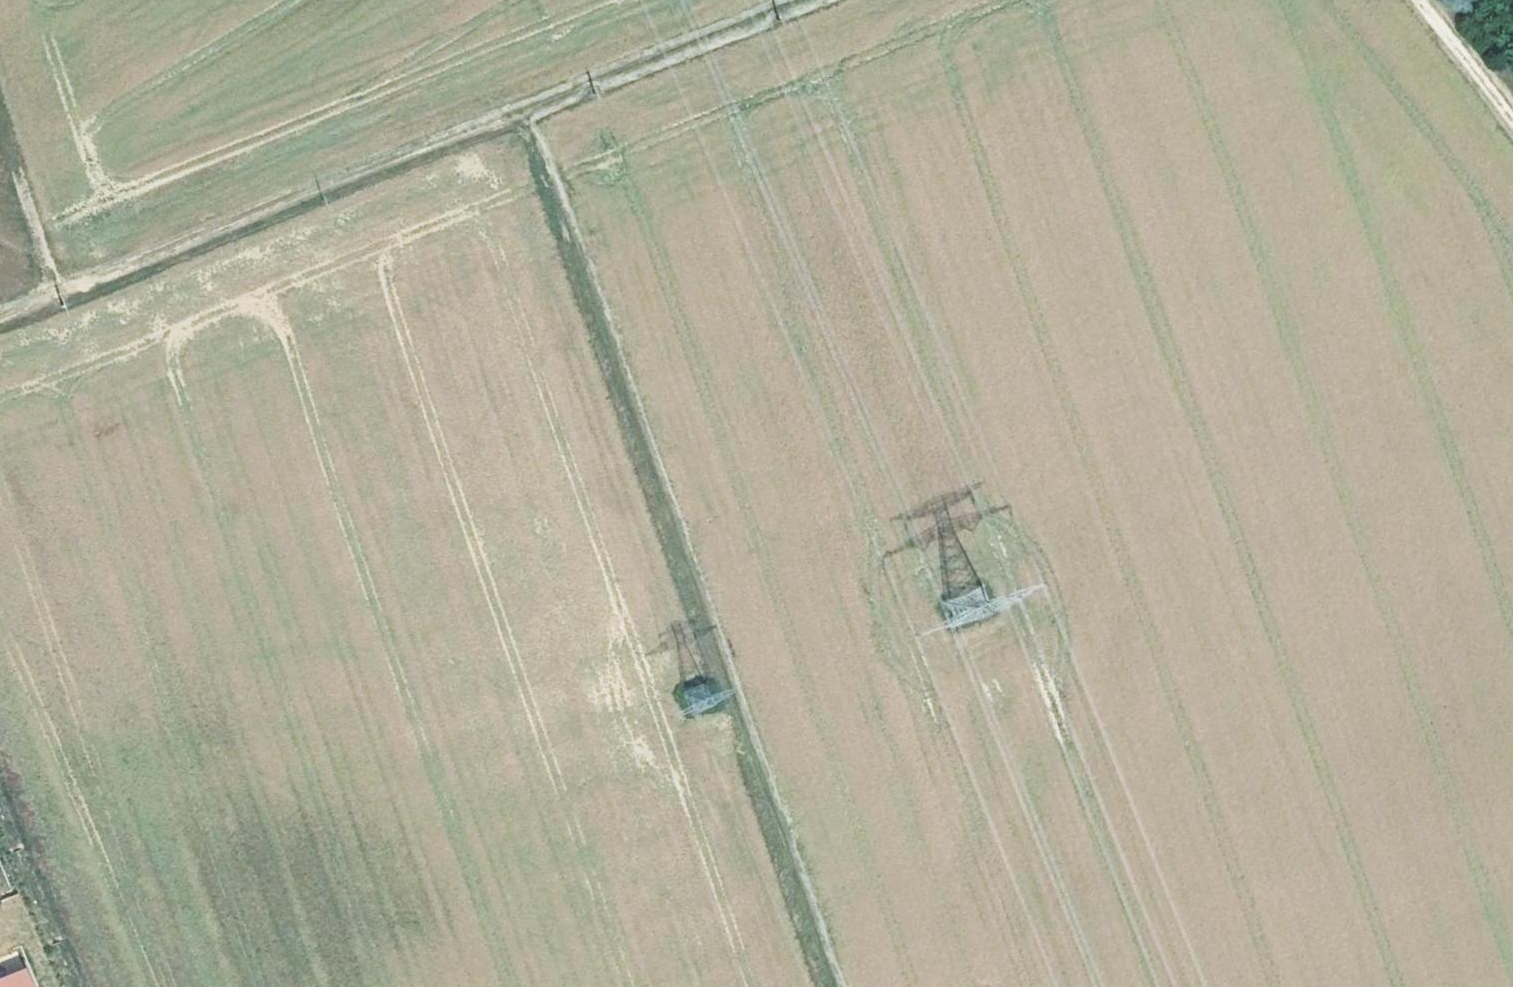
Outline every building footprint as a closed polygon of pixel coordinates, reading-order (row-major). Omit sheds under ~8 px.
[(27,973),(0,984),(0,986),(33,986),(27,973)]
